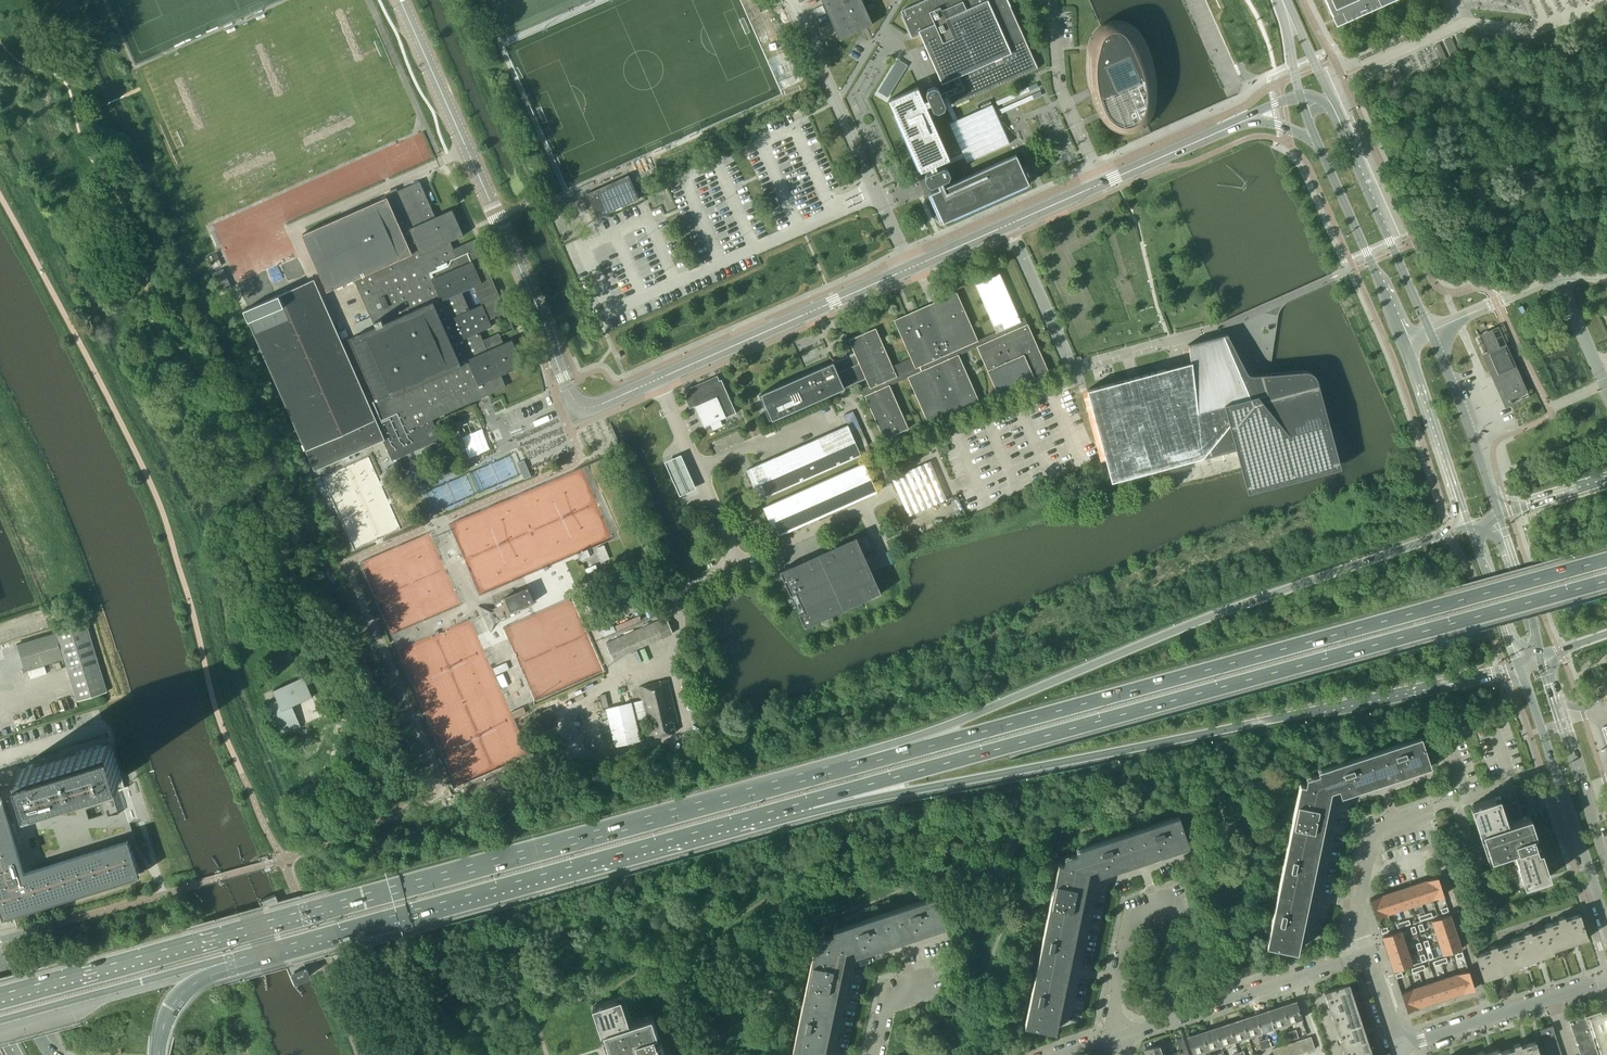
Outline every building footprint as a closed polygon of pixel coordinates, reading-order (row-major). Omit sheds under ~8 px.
[(839,39),(861,29),(866,27),(873,24),(863,3),(870,0),(822,0),(839,39)] [(901,10),(913,37),(920,34),(941,81),(945,91),(948,96),(952,106),(1028,72),(1038,68),(1008,0),(924,0),(901,10)] [(1337,26),(1395,0),(1325,0),(1337,26)] [(817,18),(825,14),(823,9),(814,13),(817,18)] [(1102,27),(1102,28),(1100,30),(1098,32),(1097,33),(1095,36),(1094,38),(1093,41),(1092,43),(1091,46),(1090,52),(1090,54),(1090,60),(1090,68),(1090,71),(1091,76),(1091,78),(1091,81),(1092,84),(1092,87),(1095,86),(1096,89),(1098,93),(1093,95),(1102,115),(1103,119),(1105,122),(1107,125),(1109,126),(1111,128),(1114,130),(1116,131),(1118,131),(1119,132),(1122,132),(1127,133),(1133,132),(1135,132),(1138,131),(1141,129),(1143,128),(1146,125),(1147,123),(1148,122),(1150,120),(1151,117),(1152,115),(1153,112),(1154,110),(1155,107),(1155,104),(1155,101),(1153,102),(1153,99),(1153,96),(1153,90),(1153,87),(1153,82),(1153,77),(1153,74),(1155,73),(1155,72),(1153,73),(1149,65),(1153,63),(1153,62),(1150,63),(1148,57),(1148,54),(1147,52),(1145,48),(1144,45),(1142,42),(1142,41),(1140,38),(1140,37),(1138,35),(1136,32),(1135,31),(1134,29),(1133,29),(1131,27),(1129,26),(1128,26),(1126,25),(1125,24),(1124,24),(1121,23),(1118,23),(1116,23),(1113,23),(1110,23),(1108,24),(1105,26),(1103,27),(1102,27)] [(898,59),(893,57),(874,94),(887,100),(905,63),(898,59)] [(926,86),(926,93),(928,99),(924,101),(918,86),(889,99),(925,181),(943,221),(1029,183),(1023,169),(1016,154),(981,169),(945,185),(943,181),(949,179),(950,174),(948,168),(943,166),(937,169),(935,164),(950,158),(926,106),(931,104),(933,109),(938,111),(944,108),(945,105),(946,104),(943,98),(948,96),(945,91),(941,93),(938,87),(932,83),(929,85),(926,86)] [(1037,85),(995,102),(1000,114),(1042,96),(1039,90),(1037,85)] [(1003,129),(992,104),(950,123),(967,161),(1009,143),(1003,129)] [(629,174),(628,175),(587,193),(597,217),(639,198),(629,174)] [(419,182),(302,234),(327,291),(355,279),(376,326),(352,336),(352,337),(342,341),(314,278),(244,310),(315,470),(384,439),(393,458),(409,451),(440,438),(432,419),(479,398),(506,386),(501,375),(524,365),(512,339),(505,342),(500,331),(482,339),(478,332),(492,326),(489,318),(507,311),(475,239),(452,249),(449,241),(464,235),(452,209),(435,217),(419,182)] [(217,253),(206,257),(208,262),(219,258),(217,253)] [(219,259),(207,264),(210,270),(222,265),(219,259)] [(223,268),(212,273),(219,291),(231,286),(223,268)] [(896,433),(909,428),(890,385),(908,377),(929,424),(946,417),(980,402),(959,354),(977,346),(998,394),(1031,379),(1049,372),(1028,323),(1025,316),(1020,318),(1000,273),(975,284),(996,331),(978,339),(957,292),(913,311),(894,319),(911,358),(893,366),(876,327),(849,339),(859,363),(866,378),(869,385),(862,388),(865,395),(884,439),(896,433)] [(1528,397),(1521,379),(1498,326),(1473,337),(1504,408),(1528,397)] [(1110,475),(1111,481),(1183,462),(1189,461),(1236,448),(1240,462),(1241,466),(1242,471),(1246,486),(1248,492),(1341,467),(1337,454),(1320,389),(1319,387),(1318,384),(1317,380),(1317,379),(1316,378),(1316,376),(1315,375),(1314,374),(1313,373),(1312,373),(1311,372),(1310,371),(1308,371),(1307,371),(1306,370),(1304,370),(1303,370),(1300,371),(1272,373),(1270,373),(1269,373),(1267,373),(1266,373),(1263,374),(1260,374),(1254,374),(1253,374),(1252,374),(1251,374),(1249,374),(1248,373),(1247,372),(1247,371),(1227,333),(1223,334),(1188,344),(1189,351),(1190,361),(1186,363),(1179,364),(1173,366),(1166,368),(1165,368),(1164,368),(1164,369),(1154,371),(1152,372),(1140,375),(1139,375),(1127,378),(1126,379),(1087,389),(1105,456),(1110,475)] [(807,373),(761,393),(772,419),(852,384),(866,378),(859,363),(842,370),(838,372),(833,361),(831,362),(807,373)] [(704,426),(736,412),(721,379),(714,383),(701,388),(694,391),(691,398),(695,406),(704,426)] [(860,428),(853,411),(844,415),(848,424),(861,454),(871,450),(860,428)] [(760,499),(769,495),(861,454),(848,424),(746,469),(760,499)] [(696,490),(680,457),(666,462),(681,495),(696,490)] [(531,476),(524,460),(517,463),(524,479),(531,476)] [(892,477),(908,516),(947,499),(930,460),(892,477)] [(865,462),(763,507),(776,536),(878,492),(865,462)] [(376,534),(412,520),(405,501),(402,495),(399,496),(400,501),(395,503),(392,495),(391,493),(401,489),(397,478),(374,487),(376,492),(381,490),(383,496),(394,524),(382,528),(382,527),(374,530),(376,534)] [(508,571),(613,539),(606,517),(602,526),(594,515),(593,505),(589,503),(584,506),(578,489),(576,495),(562,495),(549,525),(547,518),(544,521),(538,522),(534,520),(533,503),(518,503),(517,504),(521,510),(510,511),(518,514),(511,519),(519,523),(520,528),(528,522),(531,525),(501,534),(503,534),(495,554),(508,560),(508,571)] [(712,533),(718,530),(713,518),(707,521),(712,533)] [(780,570),(805,626),(815,622),(814,619),(878,591),(879,594),(881,593),(862,550),(863,549),(874,548),(868,535),(859,540),(858,540),(856,537),(855,538),(856,540),(800,564),(792,568),(791,566),(780,570)] [(610,558),(604,544),(597,546),(603,560),(610,558)] [(587,548),(578,553),(581,559),(590,555),(587,548)] [(587,573),(598,569),(596,564),(585,568),(587,573)] [(506,613),(534,601),(528,586),(515,592),(513,587),(492,596),(494,603),(501,600),(506,613)] [(620,628),(645,621),(643,615),(618,622),(620,628)] [(666,617),(606,643),(613,659),(673,633),(666,617)] [(460,624),(468,645),(474,643),(476,647),(480,645),(471,619),(460,624)] [(88,621),(18,643),(26,669),(66,657),(79,700),(109,690),(88,621)] [(617,623),(605,628),(607,635),(620,629),(617,623)] [(506,662),(492,667),(495,674),(509,668),(506,662)] [(508,684),(504,675),(497,678),(501,687),(508,684)] [(269,704),(282,734),(302,725),(294,705),(314,697),(305,676),(275,689),(279,699),(269,704)] [(673,723),(678,721),(668,679),(639,686),(648,722),(651,721),(655,737),(676,732),(673,723)] [(641,740),(636,720),(631,702),(606,708),(614,743),(615,746),(641,740)] [(524,705),(512,710),(514,716),(526,711),(524,705)] [(556,717),(551,706),(539,712),(544,722),(556,717)] [(1340,792),(1375,780),(1428,763),(1419,738),(1320,771),(1321,773),(1308,778),(1306,784),(1302,783),(1268,944),(1294,950),(1328,788),(1338,784),(1340,792)] [(31,807),(123,779),(122,776),(122,775),(111,743),(110,739),(36,763),(19,768),(25,788),(30,804),(31,807)] [(1,795),(0,791),(0,904),(2,910),(4,917),(13,914),(33,908),(36,907),(140,875),(139,872),(131,846),(129,840),(129,839),(25,871),(1,795)] [(1472,804),(1483,840),(1489,857),(1515,849),(1527,883),(1549,875),(1529,814),(1522,817),(1519,808),(1505,810),(1500,796),(1488,800),(1472,804)] [(1099,871),(1134,859),(1188,841),(1180,816),(1079,849),(1081,853),(1066,858),(1065,864),(1060,863),(1027,1024),(1053,1029),(1086,867),(1096,864),(1099,871)] [(1471,867),(1484,862),(1481,854),(1469,858),(1471,867)] [(222,887),(226,883),(221,871),(215,873),(221,888),(222,887)] [(1432,899),(1444,895),(1438,876),(1426,880),(1432,899)] [(1432,899),(1426,880),(1415,884),(1421,902),(1432,899)] [(1421,902),(1415,884),(1404,887),(1410,906),(1421,902)] [(1393,891),(1399,910),(1410,906),(1404,887),(1393,891)] [(1399,910),(1393,891),(1381,895),(1388,913),(1399,910)] [(1370,898),(1376,917),(1388,913),(1381,895),(1370,898)] [(892,940),(945,922),(937,897),(836,930),(838,933),(824,938),(823,944),(818,943),(794,1054),(821,1054),(844,947),(853,944),(856,952),(892,940)] [(1544,929),(1552,950),(1587,938),(1579,913),(1564,918),(1563,914),(1556,917),(1557,920),(1543,925),(1544,929)] [(1454,926),(1450,914),(1431,920),(1435,932),(1454,926)] [(1435,932),(1439,943),(1458,937),(1454,926),(1435,932)] [(1552,950),(1544,929),(1530,933),(1529,930),(1523,932),(1524,935),(1509,940),(1510,942),(1518,964),(1553,953),(1552,950)] [(1382,936),(1386,948),(1405,942),(1401,930),(1382,936)] [(1443,955),(1461,948),(1458,937),(1439,943),(1443,955)] [(1386,948),(1390,959),(1409,953),(1405,942),(1386,948)] [(1483,979),(1485,978),(1519,968),(1518,964),(1510,942),(1497,947),(1496,944),(1488,946),(1489,949),(1475,954),(1483,979)] [(1409,953),(1390,959),(1394,971),(1412,964),(1409,953)] [(306,967),(290,973),(294,984),(311,977),(306,967)] [(1468,969),(1457,973),(1463,992),(1475,988),(1468,969)] [(1446,977),(1452,996),(1463,992),(1457,973),(1446,977)] [(1446,977),(1434,981),(1441,999),(1452,996),(1446,977)] [(1441,999),(1434,981),(1423,984),(1430,1003),(1441,999)] [(1349,982),(1324,991),(1329,1005),(1326,1006),(1328,1013),(1331,1012),(1335,1026),(1360,1018),(1349,982)] [(1418,1007),(1430,1003),(1423,984),(1412,988),(1418,1007)] [(1407,1011),(1418,1007),(1412,988),(1401,992),(1407,1011)] [(652,1013),(625,1022),(617,997),(595,1004),(612,1054),(618,1054),(624,1053),(625,1054),(666,1054),(652,1013)] [(1296,1000),(1283,1004),(1289,1023),(1302,1019),(1296,1000)] [(1283,1004),(1269,1009),(1275,1028),(1289,1023),(1283,1004)] [(1275,1028),(1269,1009),(1256,1013),(1262,1032),(1275,1028)] [(1569,1020),(1568,1020),(1580,1054),(1606,1054),(1606,1010),(1601,1012),(1600,1009),(1569,1020)] [(1248,1037),(1262,1032),(1256,1013),(1242,1017),(1248,1037)] [(1248,1037),(1242,1017),(1228,1022),(1234,1041),(1248,1037)] [(1335,1026),(1340,1040),(1337,1041),(1340,1048),(1342,1047),(1345,1054),(1365,1054),(1372,1053),(1360,1018),(1335,1026)] [(1234,1041),(1228,1022),(1215,1026),(1221,1045),(1234,1041)] [(1539,1029),(1542,1038),(1555,1034),(1552,1025),(1539,1029)] [(1221,1045),(1215,1026),(1201,1030),(1207,1050),(1221,1045)] [(1207,1050),(1201,1030),(1188,1035),(1194,1054),(1207,1050)] [(1557,1040),(1555,1034),(1542,1038),(1544,1044),(1557,1040)] [(1183,1036),(1183,1037),(1177,1038),(1181,1052),(1182,1051),(1187,1050),(1183,1036)] [(1305,1038),(1308,1051),(1315,1049),(1311,1036),(1305,1038)] [(1266,1047),(1272,1046),(1269,1038),(1264,1039),(1266,1047)] [(1299,1040),(1303,1053),(1308,1051),(1305,1038),(1299,1040)] [(1261,1049),(1266,1047),(1264,1039),(1258,1041),(1261,1049)] [(1292,1043),(1296,1054),(1303,1053),(1299,1040),(1292,1043)] [(1534,1040),(1520,1045),(1519,1042),(1511,1044),(1512,1047),(1499,1052),(1500,1054),(1539,1054),(1534,1040)] [(1559,1046),(1557,1040),(1544,1044),(1546,1050),(1559,1046)] [(1289,1054),(1295,1054),(1296,1054),(1292,1043),(1286,1045),(1289,1054)] [(1145,1054),(1165,1054),(1161,1044),(1143,1049),(1145,1054)] [(1283,1054),(1289,1054),(1286,1045),(1280,1047),(1283,1054)] [(1559,1046),(1546,1050),(1548,1054),(1552,1054),(1561,1052),(1559,1046)] [(1274,1054),(1283,1054),(1280,1047),(1272,1049),(1274,1054)]
